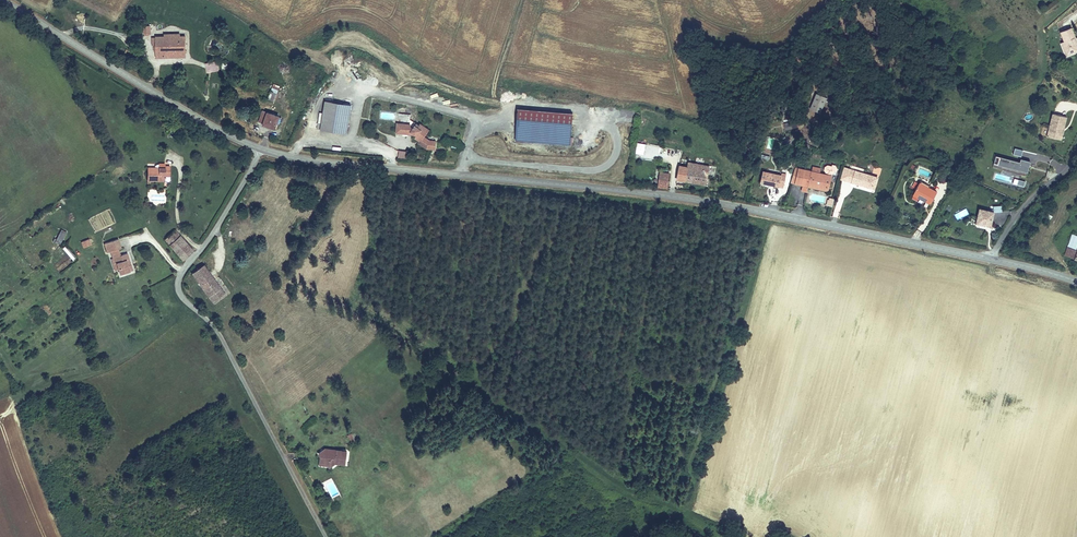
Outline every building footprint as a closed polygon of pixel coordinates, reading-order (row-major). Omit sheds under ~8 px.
[(151,34),(151,25),(143,25),(143,34),(151,34)] [(1063,41),(1061,42),(1065,50),(1063,54),(1076,48),(1072,37),(1075,36),(1070,26),(1059,31),(1063,41)] [(174,36),(174,41),(188,42),(188,50),(195,50),(195,40),(190,40),(190,37),(174,36)] [(174,41),(167,41),(166,60),(173,61),(173,56),(188,57),(187,61),(194,62),(195,50),(188,50),(188,42),(174,41)] [(222,68),(214,69),(215,78),(223,76),(222,68)] [(282,92),(275,88),(269,103),(275,106),(282,92)] [(808,107),(820,111),(826,94),(815,90),(808,107)] [(355,107),(329,103),(325,131),(351,135),(355,107)] [(570,144),(572,109),(516,106),(514,141),(570,144)] [(1050,138),(1059,141),(1062,130),(1066,131),(1070,118),(1058,114),(1050,138)] [(282,121),(267,115),(263,125),(271,128),(270,130),(277,133),(282,121)] [(401,122),(400,134),(412,136),(415,134),(420,136),(418,138),(424,142),(424,145),(430,150),(439,151),(440,143),(433,142),(428,138),(433,131),(425,123),(424,125),(415,118),(414,123),(401,122)] [(781,129),(792,128),(792,119),(781,119),(781,129)] [(1013,153),(1021,156),(1023,149),(1015,147),(1013,153)] [(397,157),(406,158),(407,151),(399,149),(397,157)] [(743,160),(731,156),(727,165),(740,169),(743,160)] [(1021,163),(998,156),(995,164),(1006,167),(1008,161),(1022,165),(1020,172),(1028,174),(1032,163),(1022,160),(1021,163)] [(149,162),(148,174),(166,175),(166,170),(171,170),(171,161),(165,161),(165,163),(149,162)] [(687,167),(709,169),(710,164),(688,161),(687,167)] [(1008,161),(1006,167),(1020,172),(1022,165),(1008,161)] [(824,162),(824,171),(836,172),(837,164),(824,162)] [(706,184),(709,169),(687,167),(679,166),(678,180),(706,184)] [(806,171),(806,170),(795,168),(792,184),(803,186),(804,179),(806,171)] [(872,190),(876,178),(857,172),(845,169),(841,180),(853,184),(872,190)] [(783,187),(786,174),(782,173),(781,175),(763,171),(761,182),(783,187)] [(829,191),(829,187),(831,176),(806,171),(804,179),(803,186),(805,186),(809,187),(829,191)] [(668,181),(659,179),(658,187),(667,189),(668,181)] [(931,204),(937,192),(921,183),(915,193),(921,196),(920,198),(931,204)] [(956,220),(969,214),(966,208),(954,214),(956,220)] [(982,226),(990,227),(993,213),(981,210),(977,221),(983,222),(982,226)] [(53,240),(59,244),(67,231),(61,227),(53,240)] [(163,237),(168,243),(179,234),(175,228),(163,237)] [(119,241),(120,240),(118,230),(105,233),(107,243),(113,242),(114,249),(116,248),(120,264),(132,262),(127,245),(120,246),(119,241)] [(179,258),(191,250),(179,234),(168,243),(179,258)] [(1068,249),(1076,251),(1076,249),(1076,237),(1072,235),(1068,249)] [(90,237),(81,240),(83,247),(92,244),(90,237)] [(1076,251),(1068,249),(1066,248),(1064,257),(1076,260),(1076,249),(1076,251)] [(224,292),(222,291),(203,264),(191,272),(213,300),(224,292)] [(319,448),(318,454),(325,455),(324,458),(327,461),(333,457),(343,460),(347,447),(325,442),(318,447),(319,448)] [(321,483),(330,499),(340,494),(331,478),(321,483)]
